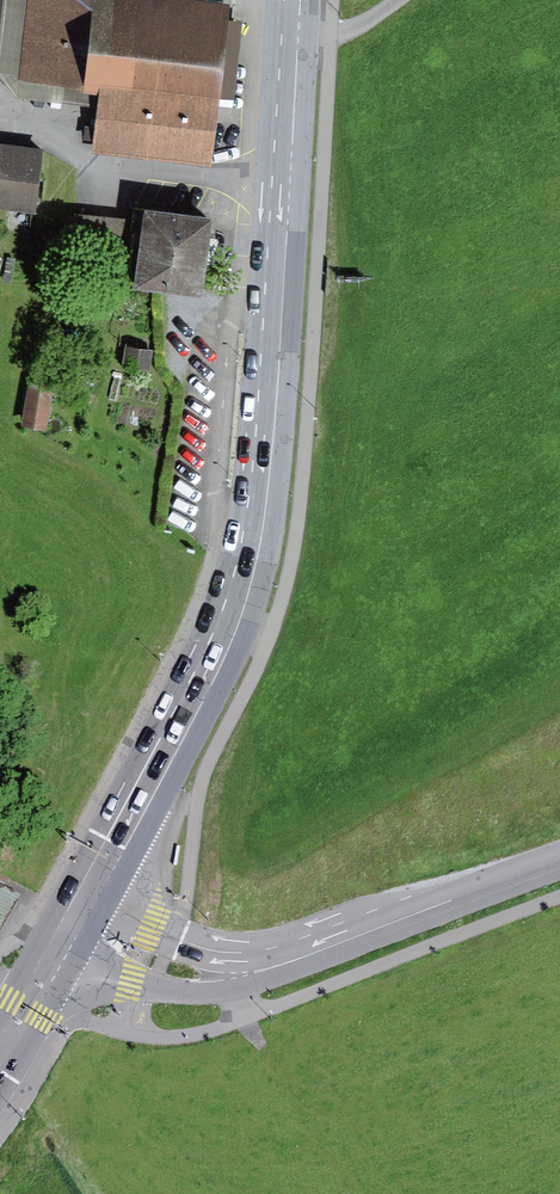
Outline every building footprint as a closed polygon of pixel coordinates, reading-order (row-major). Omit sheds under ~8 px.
[(86,151),(213,164),(231,0),(227,0),(40,0),(40,1),(31,0),(1,0),(0,6),(0,67),(16,69),(15,81),(93,90),(86,151)] [(0,143),(0,208),(32,211),(39,148),(0,143)] [(205,214),(140,206),(131,281),(155,284),(196,289),(205,214)] [(121,215),(73,212),(70,244),(118,248),(121,215)] [(154,350),(122,346),(120,367),(151,370),(154,350)] [(51,388),(25,383),(17,426),(43,431),(51,388)]
